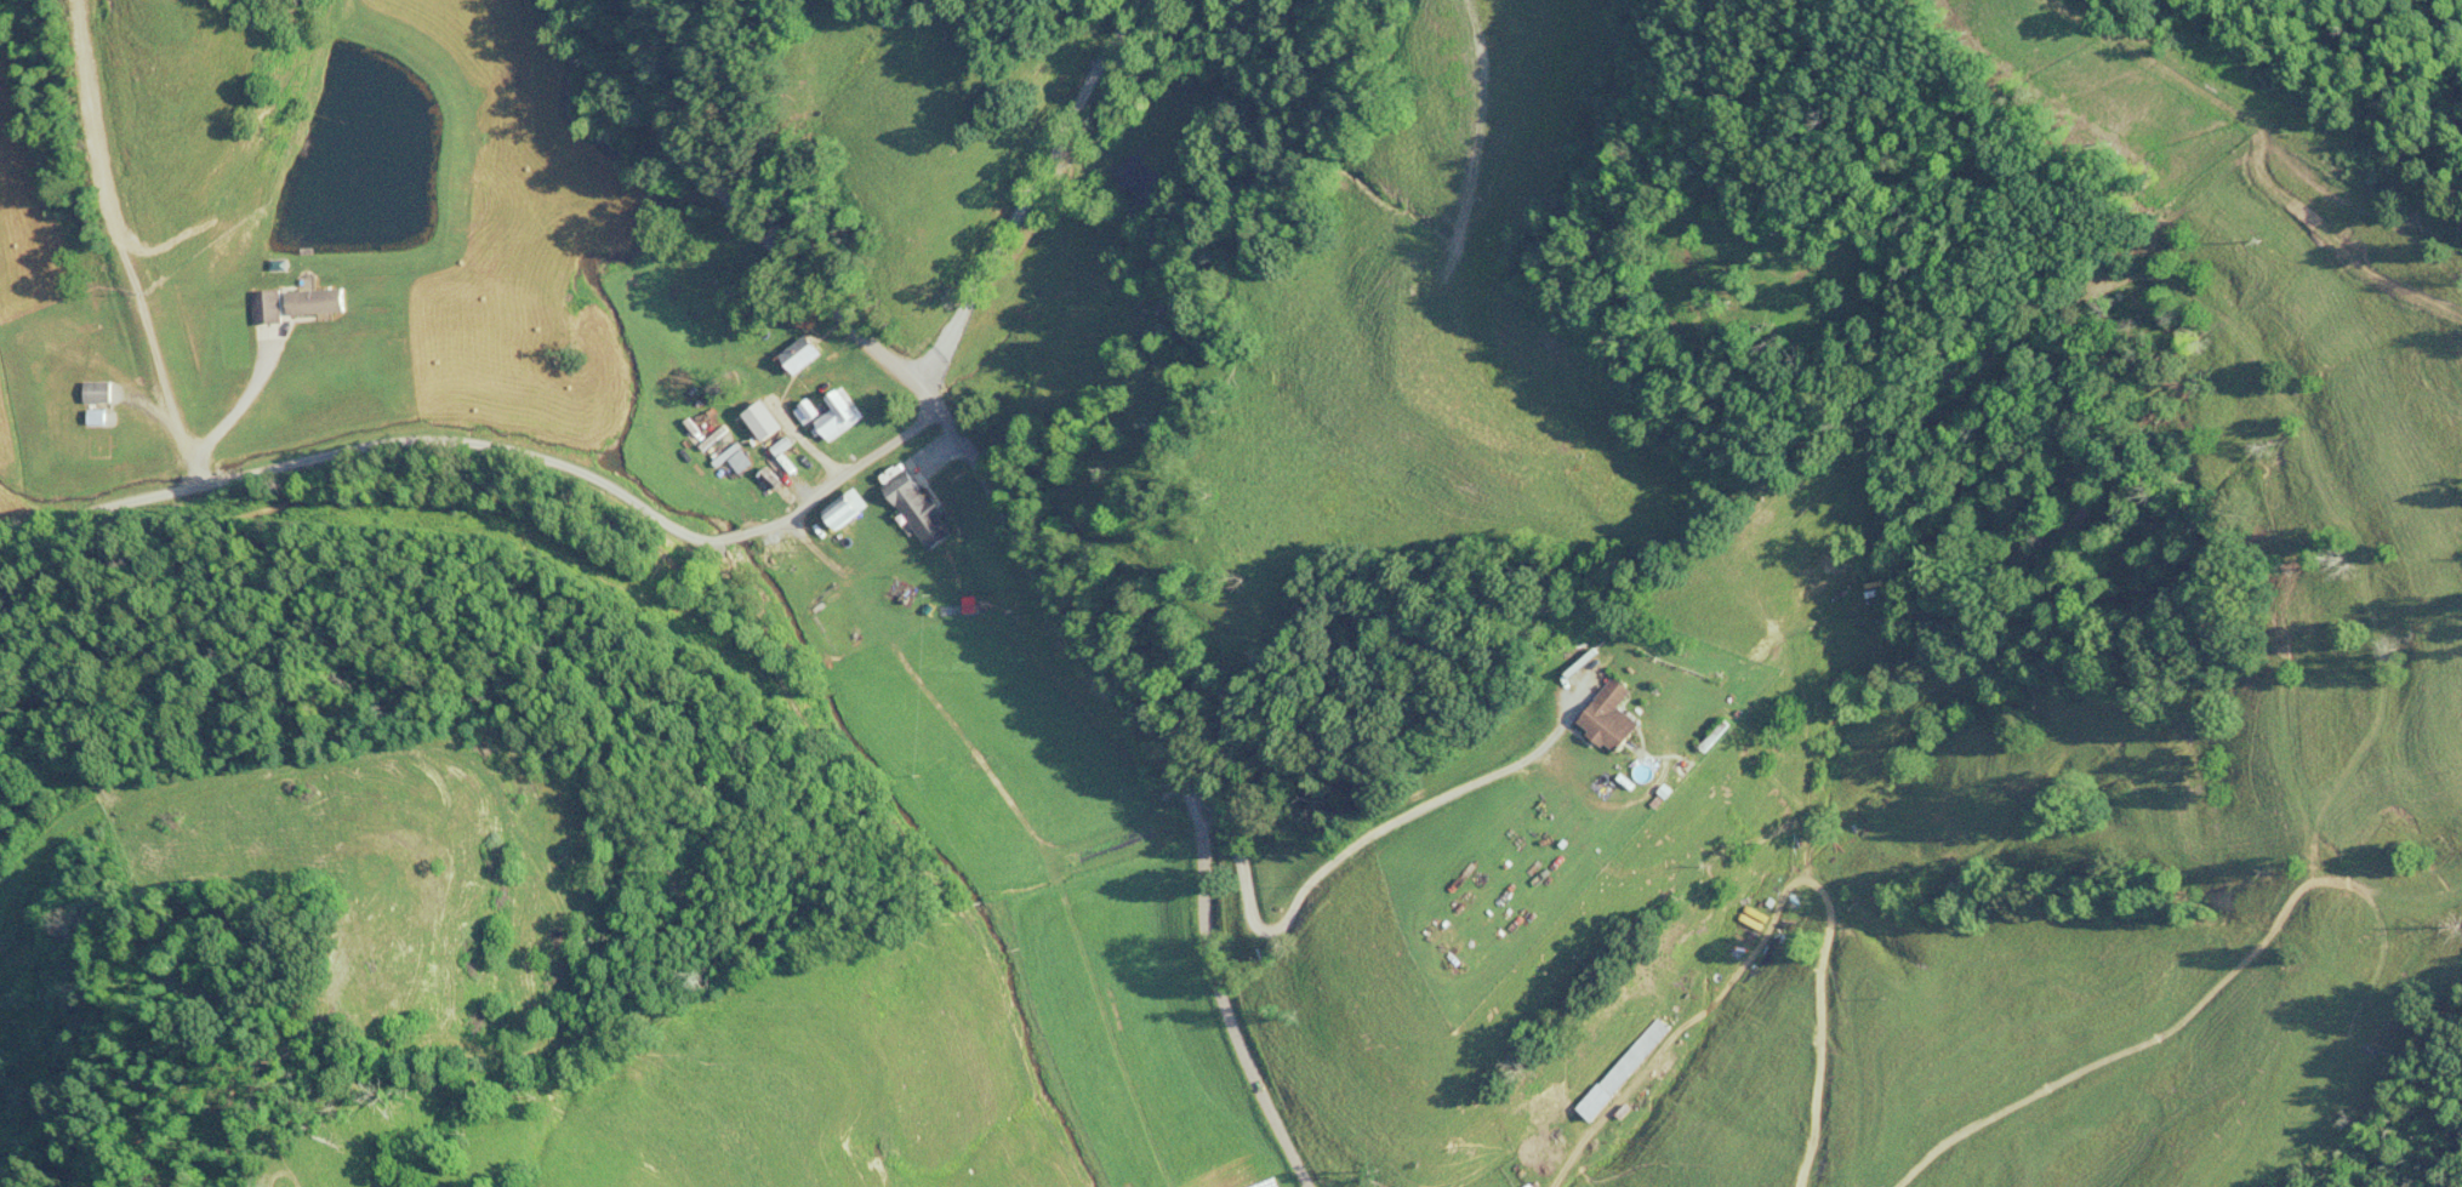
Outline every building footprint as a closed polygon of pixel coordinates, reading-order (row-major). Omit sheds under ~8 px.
[(350,314),(349,291),(292,293),(293,316),(350,314)] [(260,322),(282,322),(282,307),(267,307),(267,315),(260,315),(260,322)] [(796,376),(825,354),(810,334),(781,356),(796,376)] [(88,460),(115,459),(115,449),(122,448),(122,433),(115,433),(114,406),(114,383),(87,384),(88,460)] [(807,428),(816,421),(832,442),(865,418),(843,389),(828,400),(834,409),(823,417),(811,400),(795,412),(807,428)] [(888,488),(934,552),(956,536),(941,516),(945,513),(912,470),(888,488)] [(1620,755),(1640,726),(1617,710),(1630,691),(1611,678),(1577,726),(1620,755)] [(1669,1030),(1652,1016),(1579,1111),(1596,1125),(1669,1030)]
